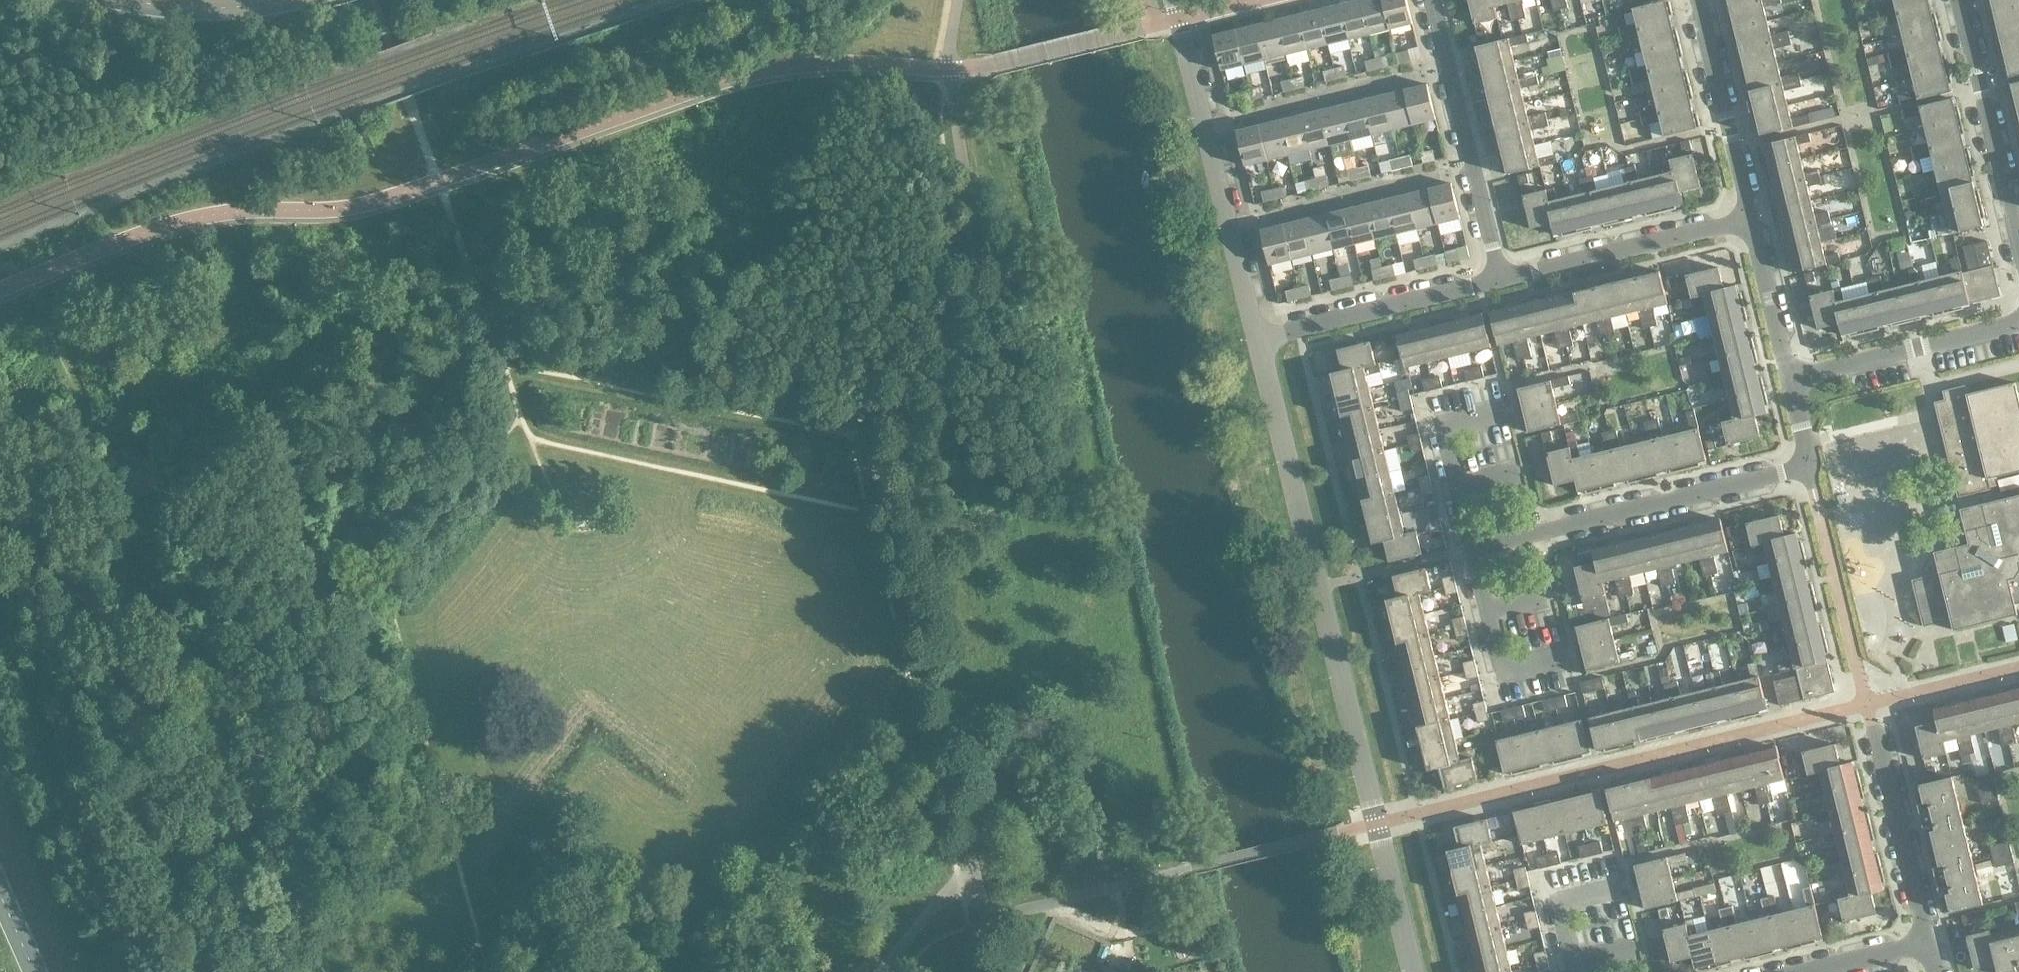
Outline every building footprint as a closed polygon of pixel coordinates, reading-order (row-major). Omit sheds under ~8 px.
[(1362,0),(1356,0),(1340,4),(1349,39),(1370,34),(1362,0)] [(1384,0),(1362,0),(1370,34),(1391,29),(1384,0)] [(1391,29),(1413,24),(1407,0),(1384,0),(1391,29)] [(1491,0),(1469,0),(1475,24),(1498,18),(1495,7),(1492,7),(1491,0)] [(1514,0),(1491,0),(1492,7),(1495,7),(1508,4),(1512,21),(1519,19),(1514,0)] [(1519,19),(1526,18),(1522,0),(1523,0),(1514,0),(1519,19)] [(1559,0),(1551,0),(1554,11),(1561,9),(1559,0)] [(1561,9),(1568,8),(1566,0),(1559,0),(1561,9)] [(1670,0),(1668,0),(1633,9),(1637,24),(1619,28),(1621,34),(1671,22),(1670,16),(1674,15),(1670,0)] [(1781,0),(1762,0),(1729,8),(1731,14),(1727,14),(1731,29),(1768,21),(1764,7),(1781,3),(1781,0)] [(1895,7),(1878,11),(1880,18),(1930,6),(1929,0),(1894,0),(1895,7)] [(1990,14),(2018,6),(2018,0),(1986,0),(1990,14)] [(1349,39),(1340,4),(1319,9),(1328,44),(1349,39)] [(1932,12),(1930,6),(1880,18),(1882,25),(1899,21),(1902,35),(1939,26),(1935,11),(1932,12)] [(1990,14),(1993,28),(1997,27),(1998,33),(2018,28),(2018,6),(1990,14)] [(1328,44),(1319,9),(1298,14),(1307,49),(1328,44)] [(1307,49),(1298,14),(1277,19),(1286,55),(1307,49)] [(1286,55),(1277,19),(1256,24),(1265,60),(1286,55)] [(1771,35),(1768,21),(1731,29),(1735,44),(1738,44),(1739,49),(1790,37),(1788,31),(1771,35)] [(1673,28),(1671,22),(1621,34),(1623,41),(1640,37),(1644,51),(1680,42),(1676,27),(1673,28)] [(1871,23),(1859,26),(1862,38),(1874,36),(1871,23)] [(1265,60),(1256,24),(1235,30),(1244,65),(1265,60)] [(1942,42),(1939,26),(1902,35),(1906,49),(1888,53),(1890,60),(1940,48),(1939,42),(1942,42)] [(1084,30),(1090,54),(1093,55),(1095,53),(1089,29),(1086,28),(1084,30)] [(1998,33),(2000,39),(1996,40),(2000,55),(2018,51),(2018,28),(1998,33)] [(1244,65),(1235,30),(1214,35),(1222,70),(1244,65)] [(1479,41),(1487,39),(1488,39),(1485,31),(1477,33),(1479,41)] [(1527,35),(1503,40),(1476,46),(1478,53),(1474,54),(1478,69),(1514,60),(1511,46),(1528,42),(1527,35)] [(1041,40),(1047,64),(1050,64),(1052,62),(1046,39),(1043,37),(1041,40)] [(1791,44),(1790,37),(1739,49),(1741,55),(1737,56),(1741,71),(1778,62),(1774,48),(1791,44)] [(1684,57),(1680,42),(1644,51),(1647,65),(1630,69),(1631,76),(1682,64),(1680,58),(1684,57)] [(1942,54),(1940,48),(1890,60),(1892,67),(1909,63),(1913,77),(1949,68),(1945,53),(1942,54)] [(1397,53),(1399,64),(1411,61),(1409,50),(1397,53)] [(2000,55),(2004,70),(2007,69),(2009,76),(2018,74),(2018,51),(2000,55)] [(1386,55),(1376,58),(1378,69),(1389,66),(1386,55)] [(1378,69),(1376,58),(1365,61),(1368,71),(1378,69)] [(1518,74),(1514,60),(1478,69),(1482,84),(1485,83),(1487,89),(1537,77),(1536,70),(1518,74)] [(1781,77),(1778,62),(1741,71),(1745,86),(1748,85),(1749,91),(1800,79),(1799,72),(1781,77)] [(1683,70),(1682,64),(1631,76),(1633,83),(1651,79),(1654,93),(1690,84),(1687,69),(1683,70)] [(1344,66),(1334,68),(1336,79),(1347,76),(1344,66)] [(1336,79),(1334,68),(1323,71),(1326,82),(1336,79)] [(1952,83),(1949,68),(1913,77),(1916,91),(1899,95),(1901,103),(1951,91),(1949,84),(1952,83)] [(1303,76),(1292,79),(1294,89),(1305,87),(1303,76)] [(1539,84),(1537,77),(1487,89),(1488,95),(1485,96),(1488,111),(1525,102),(1521,88),(1539,84)] [(1294,89),(1292,79),(1281,81),(1284,92),(1294,89)] [(1802,86),(1800,79),(1749,91),(1751,97),(1747,98),(1751,113),(1788,104),(1784,90),(1802,86)] [(2010,83),(2012,90),(2009,91),(2012,106),(2018,105),(2018,81),(2010,83)] [(1436,119),(1428,84),(1406,89),(1414,124),(1436,119)] [(1694,99),(1690,84),(1654,93),(1658,107),(1640,111),(1642,118),(1692,106),(1690,100),(1694,99)] [(1261,86),(1250,89),(1253,100),(1263,97),(1261,86)] [(1253,100),(1250,89),(1237,92),(1240,103),(1253,100)] [(1414,124),(1406,89),(1385,94),(1393,129),(1414,124)] [(1393,129),(1385,94),(1364,99),(1372,134),(1393,129)] [(1954,105),(1953,98),(1902,110),(1904,118),(1922,114),(1925,128),(1962,119),(1958,104),(1954,105)] [(1372,134),(1364,99),(1343,105),(1351,140),(1372,134)] [(1528,116),(1525,102),(1488,111),(1492,126),(1495,125),(1497,131),(1547,119),(1546,112),(1528,116)] [(1791,119),(1788,104),(1751,113),(1755,128),(1758,128),(1760,134),(1811,122),(1809,114),(1791,119)] [(1351,140),(1343,105),(1322,110),(1330,145),(1351,140)] [(1693,112),(1692,106),(1642,118),(1643,125),(1661,121),(1665,136),(1701,127),(1697,111),(1693,112)] [(1833,106),(1813,111),(1816,121),(1835,116),(1833,106)] [(1330,145),(1322,110),(1301,115),(1309,150),(1330,145)] [(1309,150),(1301,115),(1280,120),(1288,155),(1309,150)] [(1549,126),(1547,119),(1497,131),(1498,137),(1495,138),(1498,153),(1535,144),(1531,130),(1549,126)] [(1965,134),(1962,119),(1925,128),(1929,142),(1911,146),(1913,153),(1963,141),(1961,135),(1965,134)] [(1288,155),(1280,120),(1259,125),(1267,160),(1288,155)] [(1267,160),(1259,125),(1237,130),(1245,166),(1267,160)] [(1811,141),(1809,133),(1763,144),(1764,152),(1761,152),(1764,167),(1801,158),(1797,144),(1811,141)] [(1691,148),(1690,140),(1681,142),(1683,150),(1691,148)] [(1964,147),(1963,141),(1913,153),(1915,160),(1932,156),(1935,170),(1972,161),(1968,146),(1964,147)] [(1538,158),(1535,144),(1498,153),(1502,168),(1506,167),(1507,174),(1558,162),(1556,154),(1538,158)] [(1421,152),(1424,163),(1436,160),(1433,149),(1421,152)] [(1662,161),(1665,173),(1675,170),(1680,191),(1701,186),(1693,153),(1662,161)] [(1411,155),(1400,157),(1403,168),(1413,166),(1411,155)] [(1403,168),(1400,157),(1389,160),(1392,171),(1403,168)] [(1804,173),(1801,158),(1764,167),(1768,182),(1772,182),(1773,188),(1820,176),(1818,169),(1804,173)] [(1975,176),(1972,161),(1935,170),(1926,172),(1929,186),(1921,188),(1923,195),(1973,183),(1972,177),(1975,176)] [(1369,165),(1358,168),(1361,178),(1371,176),(1369,165)] [(1635,165),(1628,167),(1639,214),(1645,212),(1646,216),(1661,212),(1652,176),(1639,179),(1635,165)] [(1639,214),(1628,167),(1621,169),(1625,183),(1611,186),(1619,222),(1634,219),(1633,215),(1639,214)] [(1361,178),(1358,168),(1347,170),(1350,181),(1361,178)] [(1675,170),(1665,173),(1652,176),(1661,212),(1676,209),(1675,205),(1683,203),(1680,191),(1675,170)] [(1527,174),(1518,176),(1520,184),(1529,182),(1527,174)] [(1327,175),(1316,178),(1319,188),(1329,186),(1327,175)] [(1822,185),(1829,184),(1827,175),(1820,177),(1822,185)] [(1593,176),(1586,177),(1597,224),(1603,223),(1604,226),(1619,222),(1611,186),(1596,190),(1593,176)] [(1821,183),(1820,176),(1773,188),(1774,193),(1771,194),(1775,209),(1811,201),(1808,186),(1821,183)] [(1597,224),(1586,177),(1580,179),(1583,193),(1568,196),(1577,233),(1592,229),(1591,226),(1597,224)] [(1319,188),(1316,178),(1305,180),(1308,191),(1319,188)] [(1460,218),(1452,183),(1430,188),(1438,223),(1460,218)] [(1975,189),(1973,183),(1923,195),(1925,202),(1942,198),(1945,212),(1982,203),(1978,188),(1975,189)] [(1285,185),(1274,188),(1277,199),(1287,196),(1285,185)] [(1531,228),(1551,223),(1546,202),(1557,199),(1554,187),(1523,195),(1531,228)] [(1277,199),(1274,188),(1262,191),(1264,202),(1277,199)] [(1438,223),(1430,188),(1409,193),(1418,228),(1438,223)] [(1418,228),(1409,193),(1388,199),(1397,234),(1418,228)] [(1568,196),(1557,199),(1546,202),(1551,223),(1554,235),(1561,233),(1562,236),(1577,233),(1568,196)] [(1397,234),(1388,199),(1367,204),(1376,239),(1397,234)] [(1814,215),(1811,201),(1775,209),(1778,225),(1782,224),(1783,230),(1830,218),(1828,211),(1814,215)] [(1986,218),(1982,203),(1945,212),(1949,226),(1932,230),(1933,238),(1984,226),(1982,219),(1986,218)] [(1376,239),(1367,204),(1346,209),(1355,244),(1376,239)] [(1355,244),(1346,209),(1325,214),(1334,249),(1355,244)] [(1911,210),(1905,212),(1908,221),(1917,218),(1915,213),(1912,214),(1911,210)] [(1334,249),(1325,214),(1304,219),(1313,254),(1334,249)] [(1831,225),(1830,218),(1783,230),(1785,236),(1781,237),(1785,252),(1821,243),(1818,228),(1831,225)] [(1313,254),(1304,219),(1283,224),(1292,259),(1313,254)] [(1292,259),(1283,224),(1261,230),(1270,265),(1292,259)] [(1993,265),(1987,240),(1974,243),(1980,268),(1993,265)] [(1825,257),(1821,243),(1785,252),(1789,267),(1792,266),(1794,272),(1840,261),(1838,253),(1825,257)] [(1980,268),(1974,243),(1963,246),(1969,271),(1980,268)] [(1445,251),(1448,262),(1460,259),(1457,248),(1445,251)] [(1911,251),(1899,254),(1903,269),(1915,266),(1911,251)] [(1435,254),(1424,256),(1427,267),(1438,265),(1435,254)] [(1427,267),(1424,256),(1414,259),(1416,270),(1427,267)] [(1962,272),(1958,257),(1950,258),(1954,272),(1940,276),(1949,312),(1964,309),(1963,305),(1970,303),(1962,272)] [(1393,264),(1382,267),(1385,277),(1396,275),(1393,264)] [(1922,265),(1916,267),(1927,314),(1933,312),(1934,316),(1949,312),(1940,276),(1926,279),(1922,265)] [(1999,288),(1993,265),(1980,268),(1969,271),(1962,272),(1970,303),(1992,298),(1992,294),(1995,288),(1999,288)] [(1385,277),(1382,267),(1372,269),(1374,280),(1385,277)] [(1686,275),(1691,295),(1724,287),(1719,267),(1686,275)] [(1927,314),(1916,267),(1909,268),(1912,282),(1898,286),(1907,323),(1922,319),(1921,315),(1927,314)] [(1647,274),(1645,268),(1636,270),(1650,326),(1657,325),(1653,307),(1668,303),(1660,270),(1647,274)] [(1650,326),(1636,270),(1627,272),(1628,278),(1617,281),(1625,314),(1639,311),(1643,328),(1650,326)] [(1805,274),(1807,282),(1815,280),(1813,272),(1805,274)] [(1351,274),(1340,277),(1343,288),(1354,285),(1351,274)] [(1880,276),(1873,277),(1885,324),(1891,323),(1892,326),(1907,323),(1898,286),(1883,289),(1880,276)] [(1343,288),(1340,277),(1330,280),(1332,290),(1343,288)] [(1666,280),(1668,288),(1676,286),(1674,277),(1666,280)] [(1885,324),(1873,277),(1867,279),(1870,293),(1857,296),(1866,333),(1880,329),(1879,326),(1885,324)] [(1605,284),(1604,278),(1594,280),(1608,337),(1615,335),(1611,317),(1625,314),(1617,281),(1605,284)] [(1608,337),(1594,280),(1585,283),(1586,288),(1575,291),(1583,324),(1597,321),(1601,338),(1608,337)] [(1309,285),(1298,287),(1301,298),(1312,295),(1309,285)] [(1735,285),(1724,287),(1691,295),(1693,306),(1705,303),(1708,316),(1744,307),(1740,291),(1737,292),(1735,285)] [(1301,298),(1298,287),(1286,290),(1289,301),(1301,298)] [(1563,294),(1562,288),(1552,291),(1566,347),(1573,345),(1569,328),(1583,324),(1575,291),(1563,294)] [(1831,290),(1839,323),(1841,335),(1849,333),(1850,337),(1866,333),(1857,296),(1844,299),(1841,288),(1831,290)] [(1839,323),(1831,290),(1810,295),(1818,328),(1839,323)] [(1566,347),(1552,291),(1543,293),(1544,299),(1533,301),(1541,335),(1555,331),(1559,349),(1566,347)] [(1521,304),(1519,299),(1510,301),(1524,357),(1531,356),(1527,338),(1541,335),(1533,301),(1521,304)] [(1524,357),(1510,301),(1501,303),(1502,309),(1490,312),(1498,345),(1513,341),(1517,359),(1524,357)] [(1748,321),(1744,307),(1708,316),(1711,329),(1697,332),(1699,339),(1746,328),(1744,322),(1748,321)] [(1470,317),(1468,311),(1459,313),(1468,352),(1491,347),(1483,314),(1470,317)] [(1468,352),(1459,313),(1449,316),(1451,322),(1439,325),(1447,357),(1468,352)] [(1428,327),(1426,321),(1417,324),(1427,362),(1447,357),(1439,325),(1428,327)] [(1427,362),(1417,324),(1408,326),(1409,332),(1396,335),(1405,368),(1427,362)] [(1747,334),(1746,328),(1699,339),(1701,346),(1714,342),(1718,357),(1754,348),(1751,333),(1747,334)] [(1385,337),(1387,346),(1395,344),(1393,335),(1385,337)] [(1337,349),(1342,370),(1376,362),(1370,341),(1337,349)] [(1758,363),(1754,348),(1718,357),(1721,371),(1708,374),(1710,381),(1756,370),(1755,364),(1758,363)] [(1681,366),(1692,363),(1690,355),(1679,358),(1681,366)] [(1376,362),(1342,370),(1331,373),(1333,380),(1329,381),(1333,396),(1369,387),(1366,375),(1381,371),(1379,363),(1376,363),(1376,362)] [(1481,366),(1472,368),(1475,379),(1484,377),(1481,366)] [(1475,379),(1472,368),(1464,370),(1467,381),(1475,379)] [(1757,376),(1756,370),(1710,381),(1711,388),(1725,384),(1728,398),(1765,389),(1761,375),(1757,376)] [(1439,376),(1430,378),(1433,389),(1442,387),(1439,376)] [(1570,384),(1568,376),(1518,388),(1519,395),(1516,396),(1519,411),(1556,402),(1552,388),(1570,384)] [(1433,389),(1430,378),(1422,380),(1425,391),(1433,389)] [(2014,382),(1967,394),(1965,385),(1942,391),(1945,400),(1935,402),(1955,487),(1965,484),(1968,495),(1990,489),(1988,479),(2018,471),(2018,402),(2014,382)] [(1374,408),(1369,387),(1333,396),(1337,411),(1340,410),(1342,416),(1374,408)] [(1768,405),(1765,389),(1728,398),(1731,411),(1720,414),(1722,424),(1755,416),(1767,413),(1765,406),(1768,405)] [(1397,393),(1399,402),(1410,399),(1408,390),(1397,393)] [(1412,409),(1410,399),(1399,402),(1402,411),(1412,409)] [(1559,417),(1556,402),(1519,411),(1523,426),(1527,425),(1528,432),(1579,420),(1577,412),(1559,417)] [(1379,429),(1374,408),(1342,416),(1343,422),(1339,423),(1343,438),(1379,429)] [(1706,461),(1694,411),(1686,412),(1690,430),(1676,433),(1685,470),(1700,467),(1699,463),(1706,461)] [(1760,437),(1755,416),(1722,424),(1727,445),(1760,437)] [(1658,419),(1651,421),(1664,472),(1670,470),(1670,474),(1685,470),(1676,433),(1662,437),(1658,419)] [(1664,472),(1651,421),(1644,423),(1648,440),(1634,443),(1643,480),(1659,477),(1658,473),(1664,472)] [(1384,450),(1379,429),(1343,438),(1347,453),(1350,452),(1352,458),(1384,450)] [(1616,429),(1609,431),(1621,482),(1627,480),(1628,484),(1643,480),(1634,443),(1620,447),(1616,429)] [(1550,431),(1542,433),(1543,442),(1552,440),(1550,431)] [(1621,482),(1609,431),(1602,433),(1606,450),(1593,453),(1602,490),(1616,487),(1615,483),(1621,482)] [(1576,442),(1574,432),(1566,434),(1568,444),(1576,442)] [(1421,442),(1418,433),(1408,436),(1410,444),(1421,442)] [(1706,441),(1708,450),(1716,448),(1714,439),(1706,441)] [(1423,450),(1421,442),(1410,444),(1412,453),(1423,450)] [(1567,448),(1575,481),(1578,492),(1585,491),(1586,494),(1602,490),(1593,453),(1580,457),(1576,442),(1568,444),(1569,447),(1567,448)] [(1575,481),(1567,448),(1546,453),(1554,486),(1575,481)] [(1390,472),(1384,450),(1352,458),(1354,464),(1350,465),(1354,480),(1390,472)] [(1395,493),(1390,472),(1354,480),(1357,496),(1361,495),(1362,501),(1395,493)] [(1431,484),(1429,474),(1418,477),(1420,487),(1431,484)] [(1433,493),(1431,484),(1420,487),(1422,496),(1433,493)] [(1400,514),(1395,493),(1362,501),(1364,507),(1360,507),(1364,523),(1400,514)] [(1961,510),(1965,530),(1969,544),(1934,552),(1939,573),(1912,580),(1923,626),(1951,620),(1954,630),(2017,614),(2014,604),(2018,603),(2018,495),(1961,510)] [(1405,534),(1400,514),(1364,523),(1367,538),(1371,537),(1373,544),(1384,541),(1405,536),(1405,534)] [(1746,522),(1752,543),(1784,535),(1779,514),(1746,522)] [(1708,522),(1706,516),(1697,518),(1711,574),(1718,572),(1713,555),(1729,551),(1721,519),(1708,522)] [(1441,526),(1439,517),(1428,520),(1430,529),(1441,526)] [(1711,574),(1697,518),(1687,521),(1689,526),(1677,529),(1686,562),(1700,558),(1704,576),(1711,574)] [(1727,527),(1729,536),(1737,534),(1735,525),(1727,527)] [(1444,535),(1441,526),(1430,529),(1433,537),(1444,535)] [(1666,532),(1664,526),(1655,528),(1669,584),(1676,583),(1671,565),(1686,562),(1677,529),(1666,532)] [(1669,584),(1655,528),(1646,531),(1647,537),(1636,540),(1643,572),(1658,569),(1662,586),(1669,584)] [(1416,531),(1405,534),(1405,536),(1384,541),(1389,562),(1422,554),(1416,531)] [(1795,533),(1784,535),(1752,543),(1754,553),(1766,550),(1769,563),(1805,554),(1801,539),(1797,540),(1795,533)] [(1624,542),(1622,536),(1613,539),(1627,595),(1634,593),(1629,576),(1643,572),(1636,540),(1624,542)] [(1627,595),(1613,539),(1604,541),(1605,547),(1592,550),(1595,562),(1600,583),(1603,582),(1616,579),(1620,597),(1627,595)] [(1808,569),(1805,554),(1769,563),(1772,577),(1758,580),(1760,587),(1806,576),(1805,570),(1808,569)] [(1600,583),(1595,562),(1575,567),(1583,600),(1606,594),(1603,582),(1600,583)] [(1431,591),(1426,567),(1393,575),(1398,596),(1419,591),(1419,594),(1431,591)] [(1456,583),(1454,575),(1442,578),(1444,586),(1456,583)] [(1808,581),(1806,576),(1760,587),(1762,594),(1776,590),(1779,605),(1815,596),(1811,581),(1808,581)] [(1458,592),(1456,583),(1444,586),(1446,595),(1458,592)] [(1419,591),(1398,596),(1386,599),(1388,606),(1385,607),(1388,622),(1424,613),(1419,594),(1419,591)] [(1819,611),(1815,596),(1779,605),(1783,619),(1769,622),(1771,629),(1816,618),(1815,612),(1819,611)] [(1585,611),(1587,619),(1596,617),(1594,608),(1585,611)] [(1429,634),(1424,613),(1388,622),(1392,637),(1396,636),(1397,642),(1429,634)] [(1574,634),(1578,649),(1614,640),(1611,626),(1628,621),(1627,614),(1577,626),(1578,633),(1574,634)] [(1466,626),(1464,616),(1452,619),(1455,628),(1466,626)] [(1818,624),(1816,618),(1771,629),(1772,636),(1786,632),(1789,647),(1825,638),(1822,623),(1818,624)] [(1469,635),(1466,626),(1455,628),(1457,638),(1469,635)] [(1435,656),(1429,634),(1397,642),(1399,648),(1395,649),(1399,664),(1435,656)] [(1829,653),(1825,638),(1789,647),(1793,661),(1779,664),(1781,672),(1797,668),(1827,661),(1825,654),(1829,653)] [(1618,654),(1614,640),(1578,649),(1582,664),(1585,663),(1587,670),(1637,658),(1635,650),(1618,654)] [(1656,644),(1647,647),(1648,654),(1658,652),(1656,644)] [(1440,677),(1435,656),(1399,664),(1402,679),(1406,679),(1407,685),(1440,677)] [(1477,668),(1475,660),(1463,663),(1465,671),(1477,668)] [(1833,684),(1827,661),(1797,668),(1798,675),(1801,686),(1804,699),(1827,694),(1826,690),(1829,685),(1833,684)] [(1751,677),(1737,681),(1746,717),(1761,713),(1760,710),(1767,708),(1756,662),(1748,664),(1751,677)] [(1763,666),(1758,667),(1761,677),(1769,675),(1768,668),(1763,666)] [(1479,676),(1477,668),(1465,671),(1467,679),(1479,676)] [(1658,671),(1662,685),(1664,684),(1670,683),(1667,668),(1658,671)] [(1720,671),(1713,672),(1724,719),(1730,717),(1731,721),(1746,717),(1737,681),(1723,684),(1720,671)] [(1724,719),(1713,672),(1706,674),(1709,688),(1695,691),(1704,728),(1719,724),(1718,720),(1724,719)] [(1801,686),(1798,675),(1774,681),(1777,692),(1801,686)] [(1445,698),(1440,677),(1407,685),(1409,691),(1405,692),(1409,707),(1445,698)] [(1602,677),(1591,679),(1594,691),(1604,688),(1602,677)] [(1583,693),(1594,691),(1591,679),(1581,682),(1583,693)] [(1677,681),(1671,683),(1682,729),(1688,728),(1689,731),(1704,728),(1695,691),(1681,695),(1677,681)] [(1682,729),(1671,683),(1670,683),(1664,684),(1667,698),(1653,702),(1662,738),(1677,734),(1676,731),(1682,729)] [(2006,685),(1996,687),(2010,744),(2017,742),(2012,724),(2018,723),(2018,689),(2018,688),(2007,691),(2006,685)] [(1804,699),(1801,686),(1777,692),(1780,705),(1804,699)] [(2010,744),(1996,687),(1987,690),(1988,696),(1977,699),(1985,731),(1999,728),(2003,745),(2010,744)] [(1629,693),(1632,707),(1640,740),(1646,738),(1647,742),(1662,738),(1653,702),(1639,705),(1635,691),(1629,693)] [(1567,706),(1565,695),(1554,698),(1557,709),(1567,706)] [(1965,701),(1964,695),(1954,698),(1968,754),(1975,752),(1970,735),(1985,731),(1977,699),(1965,701)] [(1450,719),(1445,698),(1409,707),(1413,722),(1416,721),(1418,727),(1450,719)] [(1557,709),(1554,698),(1543,700),(1546,712),(1557,709)] [(1968,754),(1954,698),(1945,700),(1946,706),(1933,709),(1936,721),(1941,742),(1944,741),(1957,738),(1961,756),(1968,754)] [(1487,710),(1485,701),(1473,704),(1476,713),(1487,710)] [(1526,717),(1523,705),(1512,708),(1515,719),(1526,717)] [(1640,740),(1632,707),(1611,712),(1620,748),(1635,745),(1634,741),(1640,740)] [(1515,719),(1512,708),(1502,710),(1504,722),(1515,719)] [(1490,720),(1487,710),(1476,713),(1478,723),(1490,720)] [(1620,748),(1611,712),(1589,717),(1597,750),(1604,748),(1605,752),(1620,748)] [(1455,740),(1450,719),(1418,727),(1419,733),(1415,734),(1419,749),(1455,740)] [(1590,752),(1583,719),(1561,724),(1570,761),(1584,757),(1583,754),(1590,752)] [(1941,742),(1936,721),(1916,726),(1924,758),(1947,753),(1944,741),(1941,742)] [(1570,761),(1561,724),(1540,730),(1548,762),(1554,761),(1555,764),(1570,761)] [(1548,762),(1540,730),(1519,735),(1528,771),(1543,767),(1542,764),(1548,762)] [(1528,771),(1519,735),(1497,740),(1505,773),(1512,771),(1513,775),(1528,771)] [(1458,753),(1455,740),(1419,749),(1423,764),(1427,763),(1428,771),(1440,768),(1440,766),(1473,758),(1475,757),(1473,749),(1458,753)] [(1802,751),(1807,772),(1819,769),(1840,764),(1835,743),(1802,751)] [(1763,750),(1762,744),(1752,746),(1766,803),(1773,801),(1769,783),(1784,780),(1776,747),(1763,750)] [(1766,803),(1752,746),(1743,749),(1744,754),(1733,757),(1741,790),(1755,787),(1760,804),(1766,803)] [(1721,760),(1720,754),(1711,757),(1725,813),(1731,811),(1727,794),(1741,790),(1733,757),(1721,760)] [(1783,756),(1785,765),(1793,763),(1791,754),(1783,756)] [(1725,813),(1711,757),(1701,759),(1703,765),(1691,768),(1699,801),(1713,797),(1718,814),(1725,813)] [(1478,780),(1473,758),(1440,766),(1440,768),(1445,788),(1478,780)] [(1852,761),(1840,764),(1819,769),(1821,779),(1824,792),(1861,783),(1857,768),(1853,769),(1852,761)] [(1680,770),(1678,765),(1669,767),(1682,823),(1689,821),(1685,804),(1699,801),(1691,768),(1680,770)] [(1490,768),(1492,777),(1501,775),(1499,766),(1490,768)] [(1682,823),(1669,767),(1659,769),(1661,775),(1649,778),(1657,811),(1671,807),(1676,825),(1682,823)] [(1926,769),(1928,778),(1937,776),(1935,767),(1926,769)] [(1819,769),(1807,772),(1810,782),(1821,779),(1819,769)] [(1637,781),(1636,775),(1626,777),(1641,833),(1647,832),(1643,814),(1657,811),(1649,778),(1637,781)] [(1922,822),(1924,830),(1930,828),(1932,839),(1927,840),(1936,877),(1933,878),(1937,892),(1939,891),(1941,901),(1948,899),(1951,912),(1984,904),(1952,776),(1919,784),(1922,797),(1916,798),(1919,808),(1916,808),(1920,823),(1922,822)] [(1641,833),(1626,777),(1617,780),(1618,786),(1606,789),(1614,821),(1629,817),(1634,835),(1641,833)] [(1999,799),(1994,778),(1978,782),(1983,803),(1999,799)] [(1865,798),(1861,783),(1824,792),(1828,806),(1814,809),(1816,816),(1863,805),(1861,799),(1865,798)] [(1591,789),(1576,792),(1585,829),(1607,823),(1599,790),(1592,792),(1591,789)] [(1585,829),(1576,792),(1561,796),(1562,799),(1556,801),(1564,834),(1585,829)] [(1549,799),(1534,803),(1543,839),(1564,834),(1556,801),(1550,802),(1549,799)] [(1543,839),(1534,803),(1519,806),(1520,810),(1513,811),(1521,844),(1543,839)] [(1864,810),(1863,805),(1816,816),(1818,823),(1831,820),(1835,834),(1871,825),(1868,810),(1864,810)] [(1512,821),(1510,813),(1502,815),(1504,823),(1512,821)] [(1493,841),(1487,818),(1454,827),(1459,847),(1460,849),(1493,841)] [(1678,836),(1685,835),(1682,823),(1676,825),(1678,836)] [(1875,840),(1871,825),(1835,834),(1838,848),(1825,852),(1826,858),(1873,847),(1871,841),(1875,840)] [(1496,840),(1493,841),(1460,849),(1459,847),(1448,850),(1449,857),(1446,858),(1449,873),(1486,864),(1483,852),(1498,849),(1496,840)] [(1600,841),(1589,844),(1592,855),(1603,853),(1600,841)] [(2015,862),(2009,841),(1991,846),(1997,867),(2015,862)] [(1592,855),(1589,844),(1579,847),(1581,858),(1592,855)] [(1874,853),(1873,847),(1826,858),(1828,865),(1842,862),(1845,876),(1882,867),(1878,852),(1874,853)] [(1558,852),(1547,855),(1550,866),(1560,863),(1558,852)] [(1687,860),(1685,852),(1634,865),(1636,872),(1633,873),(1636,888),(1673,879),(1669,864),(1687,860)] [(1550,866),(1547,855),(1536,857),(1539,868),(1550,866)] [(1491,885),(1486,864),(1449,873),(1453,888),(1457,887),(1458,893),(1491,885)] [(1514,870),(1516,879),(1527,876),(1525,867),(1514,870)] [(1885,882),(1882,867),(1845,876),(1850,896),(1851,898),(1872,892),(1883,890),(1882,883),(1885,882)] [(1530,885),(1527,876),(1516,879),(1518,888),(1530,885)] [(1676,893),(1673,879),(1636,888),(1640,902),(1644,902),(1645,909),(1696,896),(1694,889),(1676,893)] [(1496,906),(1491,885),(1458,893),(1460,899),(1456,900),(1460,915),(1496,906)] [(1807,906),(1793,910),(1802,946),(1817,942),(1816,939),(1823,937),(1811,887),(1803,888),(1807,906)] [(1877,913),(1872,892),(1851,898),(1850,896),(1839,898),(1844,921),(1877,913)] [(1774,895),(1768,897),(1780,948),(1786,946),(1787,950),(1802,946),(1793,910),(1779,913),(1774,895)] [(1780,948),(1768,897),(1761,899),(1765,916),(1751,920),(1760,957),(1775,953),(1774,949),(1780,948)] [(1501,927),(1496,906),(1460,915),(1463,930),(1467,929),(1468,935),(1501,927)] [(1733,906),(1726,907),(1738,958),(1744,957),(1745,960),(1760,957),(1751,920),(1737,923),(1733,906)] [(1658,909),(1660,918),(1669,916),(1667,907),(1658,909)] [(1738,958),(1726,907),(1719,909),(1723,927),(1709,930),(1718,967),(1733,963),(1732,960),(1738,958)] [(1538,918),(1535,910),(1524,912),(1526,921),(1538,918)] [(1973,922),(1971,913),(1962,916),(1964,924),(1973,922)] [(1822,918),(1824,926),(1833,924),(1831,915),(1822,918)] [(1540,926),(1538,918),(1526,921),(1528,929),(1540,926)] [(1685,920),(1685,923),(1694,957),(1692,957),(1695,969),(1702,967),(1703,970),(1718,967),(1709,930),(1697,933),(1693,918),(1685,920)] [(1694,957),(1685,923),(1663,929),(1671,962),(1692,957),(1694,957)] [(1506,948),(1501,927),(1468,935),(1470,941),(1466,942),(1470,957),(1506,948)] [(1975,968),(1996,963),(1998,962),(1993,942),(1990,929),(1967,935),(1975,968)] [(1993,942),(1998,962),(1996,963),(1998,971),(2009,971),(2012,971),(2018,971),(2018,935),(1993,942)] [(1506,948),(1470,957),(1474,971),(1477,971),(1499,971),(1511,969),(1506,948)] [(1548,960),(1546,951),(1534,954),(1536,963),(1548,960)] [(1548,960),(1536,963),(1538,971),(1541,971),(1550,970),(1548,960)]
